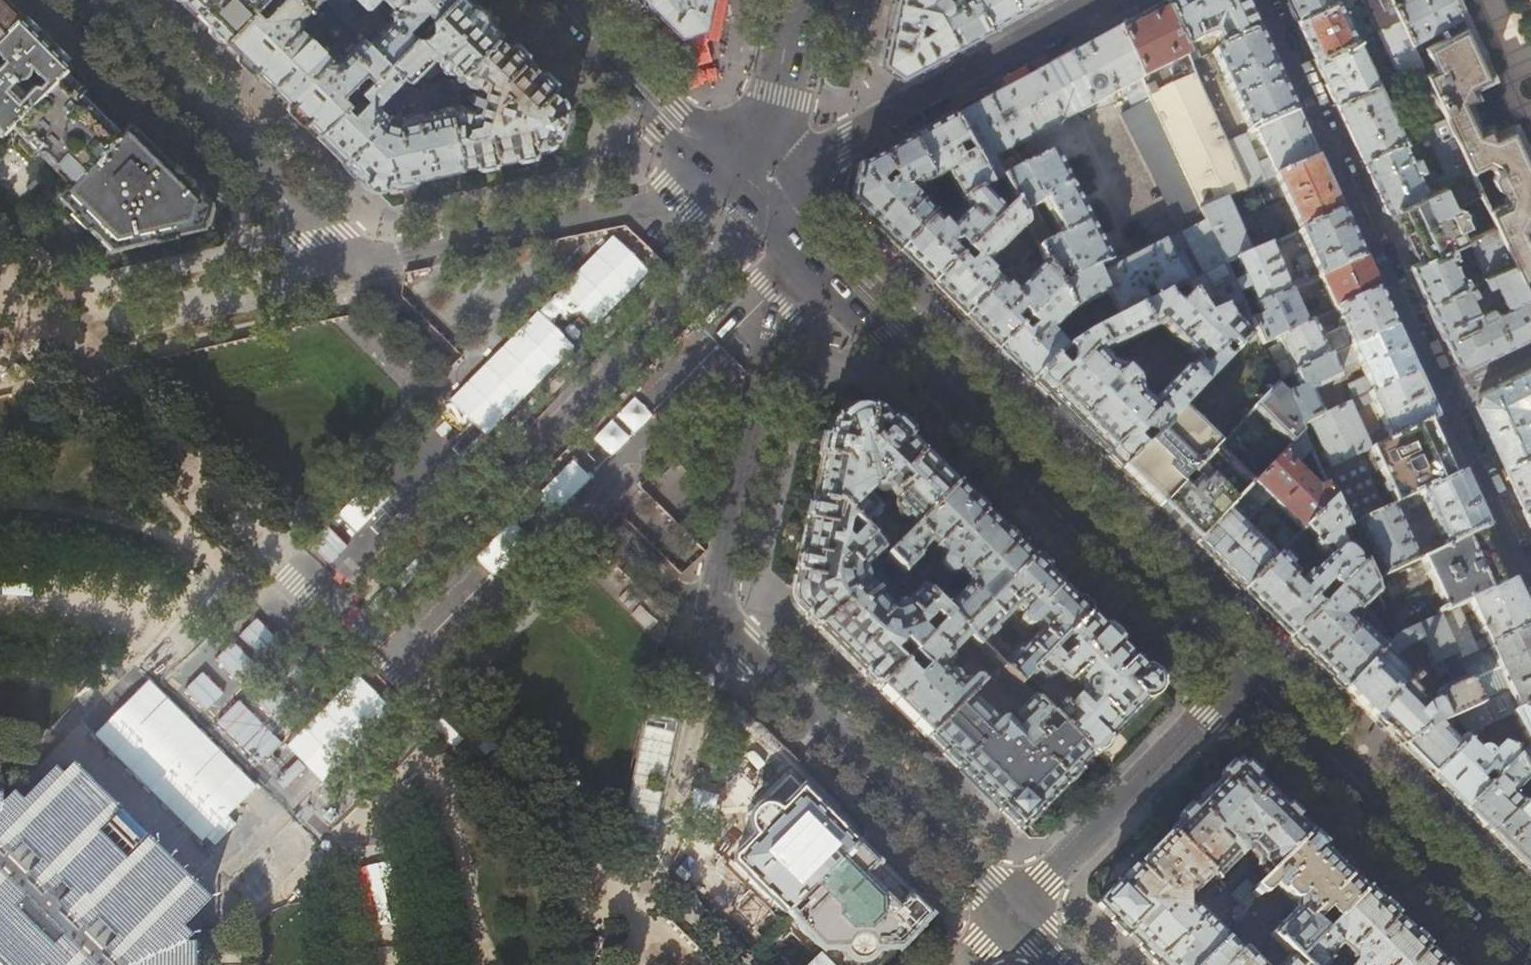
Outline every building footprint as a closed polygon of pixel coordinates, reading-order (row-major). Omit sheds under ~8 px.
[(18,14),(8,3),(4,0),(0,0),(0,33),(18,14)] [(207,25),(222,40),(262,0),(182,0),(207,25)] [(275,3),(272,0),(262,0),(222,40),(276,94),(316,133),(360,89),(353,82),(360,75),(367,82),(386,63),(367,43),(357,33),(336,53),(334,52),(332,52),(330,53),(328,54),(322,48),(323,47),(308,31),(306,33),(301,27),(301,26),(302,23),(302,20),(301,18),(320,0),(278,0),(275,3)] [(333,10),(340,17),(357,0),(343,0),(333,10)] [(340,17),(348,25),(373,0),(357,0),(340,17)] [(391,7),(389,9),(389,19),(367,43),(386,63),(447,0),(383,0),(391,7)] [(467,0),(447,0),(386,63),(404,80),(405,80),(407,79),(409,79),(410,79),(413,78),(415,77),(431,60),(431,58),(437,58),(437,64),(442,69),(443,70),(445,70),(446,70),(447,69),(448,68),(449,69),(455,75),(498,30),(475,7),(467,0)] [(644,0),(664,20),(668,23),(680,36),(704,28),(704,26),(710,2),(710,0),(645,0),(644,0)] [(717,0),(710,0),(710,2),(704,26),(711,27),(717,0)] [(892,9),(881,63),(901,78),(949,52),(989,30),(973,0),(894,0),(892,9)] [(989,30),(1024,11),(1044,0),(973,0),(989,30)] [(1163,5),(1191,64),(1196,62),(1190,47),(1211,36),(1216,37),(1222,49),(1258,32),(1243,0),(1172,0),(1163,5)] [(1296,19),(1335,0),(1287,0),(1296,19)] [(1375,28),(1398,17),(1390,0),(1362,0),(1372,22),(1363,26),(1362,25),(1351,29),(1343,12),(1354,6),(1352,1),(1354,0),(1335,0),(1296,19),(1305,39),(1313,57),(1371,30),(1375,28)] [(1398,17),(1414,54),(1424,49),(1465,27),(1452,0),(1390,0),(1398,17)] [(1145,15),(1117,30),(1200,210),(1225,199),(1247,189),(1226,143),(1218,124),(1191,64),(1163,5),(1145,15)] [(18,14),(0,33),(0,132),(8,124),(14,118),(59,72),(68,63),(42,37),(18,14)] [(1398,17),(1375,28),(1396,76),(1420,65),(1414,54),(1398,17)] [(705,44),(707,40),(704,28),(680,36),(668,23),(659,32),(678,50),(683,51),(705,44)] [(1530,242),(1524,229),(1530,225),(1530,221),(1528,215),(1530,213),(1530,167),(1530,166),(1510,124),(1490,133),(1485,124),(1476,128),(1469,114),(1462,100),(1472,95),(1467,86),(1489,76),(1465,27),(1424,49),(1434,69),(1424,74),(1432,93),(1440,107),(1445,119),(1468,170),(1483,163),(1490,165),(1493,172),(1490,177),(1494,186),(1500,187),(1498,189),(1499,194),(1503,194),(1501,201),(1486,208),(1495,228),(1512,264),(1518,278),(1525,274),(1530,287),(1530,244),(1530,242)] [(544,75),(498,30),(455,75),(465,85),(481,91),(479,96),(470,93),(467,101),(476,104),(474,109),(457,105),(445,107),(458,167),(544,147),(549,145),(554,141),(557,134),(565,103),(565,99),(563,95),(560,92),(544,75)] [(1043,201),(1061,236),(1038,248),(1041,255),(1058,288),(1071,312),(1084,338),(1149,304),(1143,293),(1148,292),(1150,291),(1151,289),(1157,300),(1165,296),(1186,286),(1191,293),(1206,317),(1224,309),(1242,301),(1239,294),(1233,283),(1225,265),(1200,210),(1117,30),(1032,75),(951,119),(989,187),(1001,180),(1005,187),(1013,203),(1019,213),(1043,201)] [(1371,30),(1313,57),(1323,78),(1335,103),(1387,80),(1381,67),(1376,64),(1369,68),(1359,48),(1369,43),(1368,41),(1375,37),(1371,30)] [(1278,74),(1258,32),(1222,49),(1213,53),(1249,133),(1295,113),(1278,74)] [(411,87),(404,80),(386,63),(367,82),(360,89),(316,133),(348,165),(362,179),(364,183),(369,186),(373,187),(377,187),(381,185),(384,183),(391,181),(392,183),(413,178),(413,177),(458,167),(445,107),(396,118),(392,125),(387,123),(382,121),(381,111),(374,104),(395,82),(405,93),(411,87)] [(1424,74),(1420,65),(1396,76),(1387,80),(1335,103),(1348,131),(1360,157),(1407,136),(1405,131),(1399,134),(1382,99),(1410,86),(1417,100),(1432,93),(1424,74)] [(71,84),(59,72),(14,118),(8,124),(21,136),(18,139),(19,144),(17,145),(29,157),(31,156),(35,156),(38,153),(69,184),(129,123),(121,115),(100,94),(89,107),(77,95),(80,92),(71,84)] [(439,81),(443,99),(450,98),(446,80),(439,81)] [(1430,126),(1445,119),(1440,107),(1425,115),(1430,126)] [(1256,185),(1265,181),(1317,159),(1306,136),(1295,113),(1249,133),(1246,135),(1239,138),(1237,139),(1226,143),(1247,189),(1256,185)] [(933,129),(909,142),(931,182),(946,174),(960,200),(989,187),(951,119),(933,129)] [(1470,173),(1468,170),(1445,119),(1430,126),(1407,136),(1360,157),(1370,178),(1385,212),(1394,208),(1470,173)] [(1228,120),(1218,124),(1226,143),(1237,139),(1228,120)] [(129,123),(69,184),(58,194),(74,209),(71,213),(87,229),(91,226),(110,245),(151,236),(152,240),(174,236),(174,231),(201,225),(208,202),(172,166),(129,123)] [(1239,138),(1246,135),(1243,127),(1236,131),(1239,138)] [(880,157),(857,169),(850,204),(876,230),(900,253),(933,218),(909,193),(931,182),(909,142),(880,157)] [(1317,159),(1265,181),(1256,185),(1268,213),(1287,204),(1298,227),(1285,232),(1288,237),(1299,232),(1300,232),(1342,214),(1331,189),(1317,159)] [(1470,173),(1394,208),(1395,209),(1404,230),(1419,263),(1476,236),(1472,217),(1470,214),(1468,212),(1464,211),(1460,211),(1457,206),(1480,196),(1470,173)] [(1001,180),(989,187),(960,200),(966,211),(946,231),(941,226),(945,222),(941,217),(936,221),(933,218),(900,253),(916,269),(932,285),(959,258),(949,249),(956,242),(965,252),(1004,213),(991,201),(1005,187),(1001,180)] [(1249,254),(1225,199),(1200,210),(1225,265),(1236,260),(1249,254)] [(1013,203),(1004,213),(965,252),(959,258),(932,285),(949,302),(965,318),(1000,283),(1009,273),(1004,268),(994,278),(983,268),(1025,225),(1019,213),(1013,203)] [(1353,237),(1342,214),(1300,232),(1299,232),(1308,254),(1296,259),(1305,279),(1286,287),(1268,246),(1249,254),(1236,260),(1244,278),(1233,283),(1239,294),(1249,290),(1256,305),(1289,291),(1319,278),(1363,259),(1353,237)] [(1495,228),(1476,236),(1419,263),(1410,267),(1418,283),(1427,303),(1468,284),(1465,277),(1461,280),(1450,257),(1466,249),(1469,245),(1481,272),(1476,274),(1475,273),(1470,276),(1472,282),(1479,279),(1482,278),(1512,264),(1495,228)] [(1058,288),(1041,255),(1039,257),(1041,262),(1040,263),(1041,265),(1011,294),(1000,283),(965,318),(983,335),(998,350),(1058,288)] [(1370,275),(1363,259),(1319,278),(1335,310),(1377,290),(1370,275)] [(1518,278),(1512,264),(1482,278),(1487,287),(1494,284),(1506,309),(1494,315),(1491,310),(1484,313),(1485,319),(1479,322),(1468,298),(1474,295),(1469,284),(1468,284),(1427,303),(1441,333),(1455,362),(1466,367),(1530,336),(1530,305),(1525,292),(1518,278)] [(1479,279),(1472,282),(1475,289),(1483,286),(1479,279)] [(1071,312),(1058,288),(998,350),(1016,368),(1031,382),(1066,350),(1050,333),(1071,312)] [(1386,310),(1377,290),(1335,310),(1352,347),(1394,327),(1386,310)] [(1295,304),(1289,291),(1256,305),(1261,317),(1251,321),(1255,331),(1262,344),(1276,338),(1304,325),(1298,311),(1303,308),(1300,302),(1295,304)] [(1165,296),(1157,300),(1149,304),(1084,338),(1066,350),(1031,382),(1084,435),(1121,471),(1227,361),(1219,354),(1223,349),(1223,348),(1228,345),(1236,352),(1249,338),(1229,318),(1229,315),(1228,312),(1226,310),(1224,309),(1206,317),(1191,293),(1177,307),(1165,296)] [(1304,325),(1276,338),(1293,374),(1337,354),(1333,347),(1327,350),(1323,344),(1330,340),(1325,331),(1319,333),(1313,320),(1304,325)] [(1405,351),(1394,327),(1352,347),(1337,354),(1293,374),(1300,389),(1285,396),(1298,426),(1309,421),(1321,416),(1310,393),(1338,379),(1335,371),(1353,363),(1353,364),(1358,362),(1366,377),(1347,385),(1354,401),(1415,372),(1405,351)] [(1255,331),(1249,338),(1236,352),(1227,361),(1121,471),(1139,490),(1158,508),(1216,447),(1254,408),(1279,382),(1278,381),(1262,344),(1255,331)] [(1512,377),(1479,394),(1475,406),(1488,434),(1502,466),(1530,452),(1530,368),(1512,377)] [(1427,422),(1436,417),(1422,388),(1415,372),(1354,401),(1345,405),(1339,408),(1321,416),(1309,421),(1330,467),(1427,422)] [(1285,396),(1279,382),(1254,408),(1291,444),(1302,433),(1298,426),(1285,396)] [(1339,408),(1345,405),(1342,399),(1336,402),(1339,408)] [(821,457),(812,501),(836,507),(851,521),(860,530),(868,523),(869,524),(876,518),(874,516),(879,512),(878,507),(890,508),(898,517),(897,518),(897,520),(901,524),(904,522),(912,530),(957,485),(921,449),(907,436),(908,435),(896,423),(895,424),(884,412),(877,408),(870,407),(867,410),(859,409),(850,414),(843,415),(841,418),(834,420),(831,423),(827,430),(825,440),(823,440),(821,448),(820,457),(821,457)] [(1441,451),(1427,422),(1330,467),(1319,472),(1325,485),(1332,499),(1345,528),(1358,522),(1393,505),(1403,501),(1453,477),(1441,451)] [(1294,466),(1309,450),(1302,433),(1291,444),(1253,484),(1195,545),(1220,569),(1242,592),(1332,499),(1325,485),(1316,488),(1294,466)] [(1253,484),(1216,447),(1158,508),(1178,528),(1195,545),(1253,484)] [(1502,466),(1512,487),(1524,511),(1530,508),(1530,452),(1502,466)] [(1462,473),(1453,477),(1403,501),(1407,508),(1414,505),(1414,506),(1424,502),(1441,537),(1431,542),(1433,546),(1416,554),(1393,505),(1358,522),(1383,576),(1478,532),(1488,528),(1476,504),(1462,473)] [(996,524),(957,485),(912,530),(886,556),(905,575),(919,560),(920,558),(918,556),(930,544),(942,557),(942,560),(940,562),(940,568),(948,577),(953,577),(957,573),(963,580),(963,588),(941,610),(948,617),(961,631),(1032,559),(996,524)] [(1346,551),(1342,541),(1350,537),(1345,528),(1332,499),(1242,592),(1267,616),(1290,638),(1319,608),(1312,600),(1329,583),(1337,590),(1358,569),(1354,565),(1355,562),(1354,559),(1346,551)] [(846,526),(851,521),(836,507),(812,501),(804,541),(796,577),(794,577),(793,587),(792,595),(792,600),(793,605),(796,609),(805,617),(806,617),(817,628),(816,628),(833,645),(863,675),(864,674),(878,689),(901,665),(891,654),(901,644),(912,654),(928,638),(919,630),(932,617),(940,625),(948,617),(941,610),(931,601),(919,589),(902,606),(898,604),(893,603),(890,604),(887,606),(861,581),(862,579),(863,576),(862,573),(861,572),(881,551),(860,530),(848,544),(842,538),(846,526)] [(1490,558),(1478,532),(1383,576),(1370,581),(1376,595),(1395,635),(1437,616),(1468,602),(1503,585),(1502,584),(1490,558)] [(1032,559),(961,631),(967,636),(985,654),(998,666),(1017,685),(1018,687),(1052,652),(1067,637),(1088,615),(1063,590),(1032,559)] [(1377,634),(1372,630),(1375,627),(1364,618),(1356,626),(1345,615),(1352,609),(1357,614),(1376,595),(1370,581),(1362,564),(1358,569),(1337,590),(1319,608),(1290,638),(1317,665),(1343,690),(1383,648),(1373,637),(1377,634)] [(915,584),(919,589),(931,601),(938,594),(921,577),(915,584)] [(1530,626),(1530,622),(1522,602),(1512,581),(1503,585),(1468,602),(1437,616),(1457,659),(1488,645),(1530,626)] [(1129,655),(1088,615),(1067,637),(1072,642),(1069,646),(1073,650),(1061,661),(1052,652),(1018,687),(1036,705),(1043,697),(1036,690),(1043,682),(1044,683),(1052,681),(1057,676),(1067,687),(1071,683),(1077,689),(1081,689),(1084,696),(1070,711),(1065,706),(1052,720),(1057,725),(1089,756),(1122,723),(1159,685),(1129,655)] [(1479,704),(1457,659),(1437,616),(1395,635),(1383,648),(1343,690),(1360,707),(1390,736),(1400,746),(1437,722),(1479,704)] [(961,631),(948,617),(940,625),(928,638),(912,654),(901,665),(878,689),(901,711),(928,738),(969,696),(981,684),(976,680),(975,679),(972,680),(967,685),(966,688),(963,692),(957,686),(958,683),(958,680),(956,675),(951,673),(947,673),(942,668),(949,662),(950,661),(950,657),(948,655),(967,636),(961,631)] [(1488,645),(1457,659),(1479,704),(1488,723),(1512,712),(1530,704),(1530,626),(1488,645)] [(487,640),(482,639),(478,640),(476,644),(476,648),(478,652),(481,654),(485,653),(489,651),(491,648),(490,643),(487,640)] [(998,666),(985,654),(978,661),(991,674),(998,666)] [(1036,705),(1018,687),(1017,685),(1010,691),(1022,704),(1015,712),(1015,720),(1024,729),(1013,740),(969,696),(928,738),(982,791),(1018,827),(1058,787),(1089,756),(1057,725),(1048,734),(1046,732),(1044,731),(1041,732),(1039,733),(1035,728),(1047,715),(1036,705)] [(1479,727),(1488,723),(1479,704),(1437,722),(1400,746),(1418,764),(1431,777),(1479,727)] [(1512,712),(1527,744),(1529,749),(1530,748),(1530,704),(1512,712)] [(1529,749),(1527,744),(1514,748),(1503,743),(1493,753),(1488,749),(1485,749),(1477,749),(1475,748),(1485,737),(1479,727),(1431,777),(1449,795),(1464,810),(1489,785),(1495,779),(1517,758),(1516,755),(1529,749)] [(1529,749),(1516,755),(1517,758),(1525,775),(1528,773),(1527,770),(1530,768),(1530,748),(1529,749)] [(1517,758),(1495,779),(1504,788),(1498,795),(1489,785),(1464,810),(1478,824),(1490,835),(1530,793),(1530,787),(1529,783),(1525,775),(1517,758)] [(1195,805),(1167,834),(1210,876),(1215,881),(1241,854),(1242,847),(1249,847),(1249,853),(1256,859),(1256,866),(1266,876),(1309,833),(1275,800),(1238,763),(1195,805)] [(784,915),(787,913),(856,843),(822,809),(788,776),(765,800),(767,801),(764,804),(763,802),(747,818),(751,822),(752,829),(753,831),(756,835),(755,836),(756,837),(734,858),(735,859),(734,860),(733,861),(734,863),(735,864),(734,865),(769,901),(770,900),(784,915)] [(1527,809),(1530,805),(1530,793),(1490,835),(1520,866),(1530,876),(1530,813),(1527,809)] [(1338,862),(1309,833),(1266,876),(1254,887),(1238,904),(1239,905),(1245,910),(1259,894),(1263,894),(1274,884),(1290,900),(1294,901),(1293,910),(1269,934),(1289,954),(1295,960),(1366,889),(1338,862)] [(1167,834),(1139,863),(1097,905),(1133,940),(1141,948),(1140,949),(1154,963),(1155,962),(1157,964),(1200,964),(1225,939),(1194,909),(1184,909),(1184,899),(1189,898),(1210,876),(1167,834)] [(856,843),(787,913),(791,916),(790,917),(801,928),(800,929),(805,933),(803,934),(817,947),(818,946),(822,951),(823,949),(838,949),(838,951),(842,951),(845,957),(848,960),(853,963),(858,964),(864,964),(869,963),(875,960),(878,955),(880,951),(883,951),(883,949),(890,949),(898,949),(899,950),(904,945),(905,947),(917,934),(917,933),(921,928),(920,927),(930,916),(912,898),(913,897),(895,879),(875,859),(874,861),(856,843)] [(1238,904),(1254,887),(1245,879),(1229,895),(1238,904)] [(1366,889),(1295,960),(1300,964),(1328,964),(1329,964),(1328,962),(1327,960),(1338,950),(1344,954),(1352,962),(1352,964),(1439,964),(1440,964),(1401,925),(1366,889)] [(1245,910),(1239,905),(1233,910),(1233,920),(1238,926),(1249,915),(1245,910)] [(1265,930),(1249,915),(1238,926),(1230,934),(1239,943),(1246,949),(1265,930)] [(1225,939),(1200,964),(1251,964),(1225,939)] [(1295,960),(1289,954),(1278,964),(1300,964),(1295,960)]
